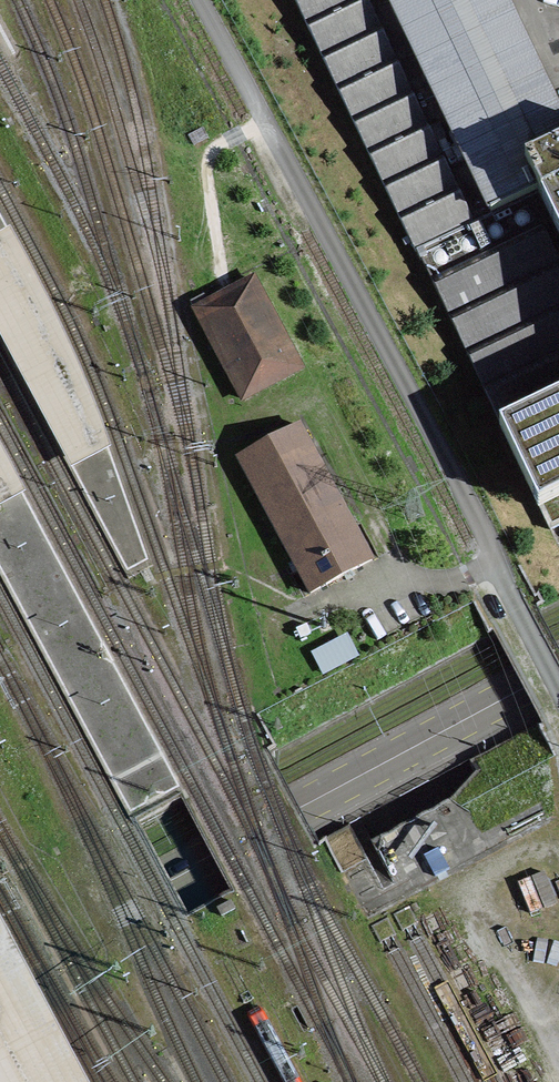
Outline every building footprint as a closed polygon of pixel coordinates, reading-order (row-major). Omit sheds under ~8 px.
[(547,531),(558,525),(558,130),(496,0),(279,0),(547,531)] [(0,227),(0,335),(69,464),(108,444),(75,357),(7,223),(0,227)] [(241,396),(301,365),(253,273),(192,305),(241,396)] [(302,576),(312,594),(373,560),(363,544),(297,425),(237,457),(302,576)] [(87,1070),(0,908),(0,1081),(93,1081),(87,1070)]
